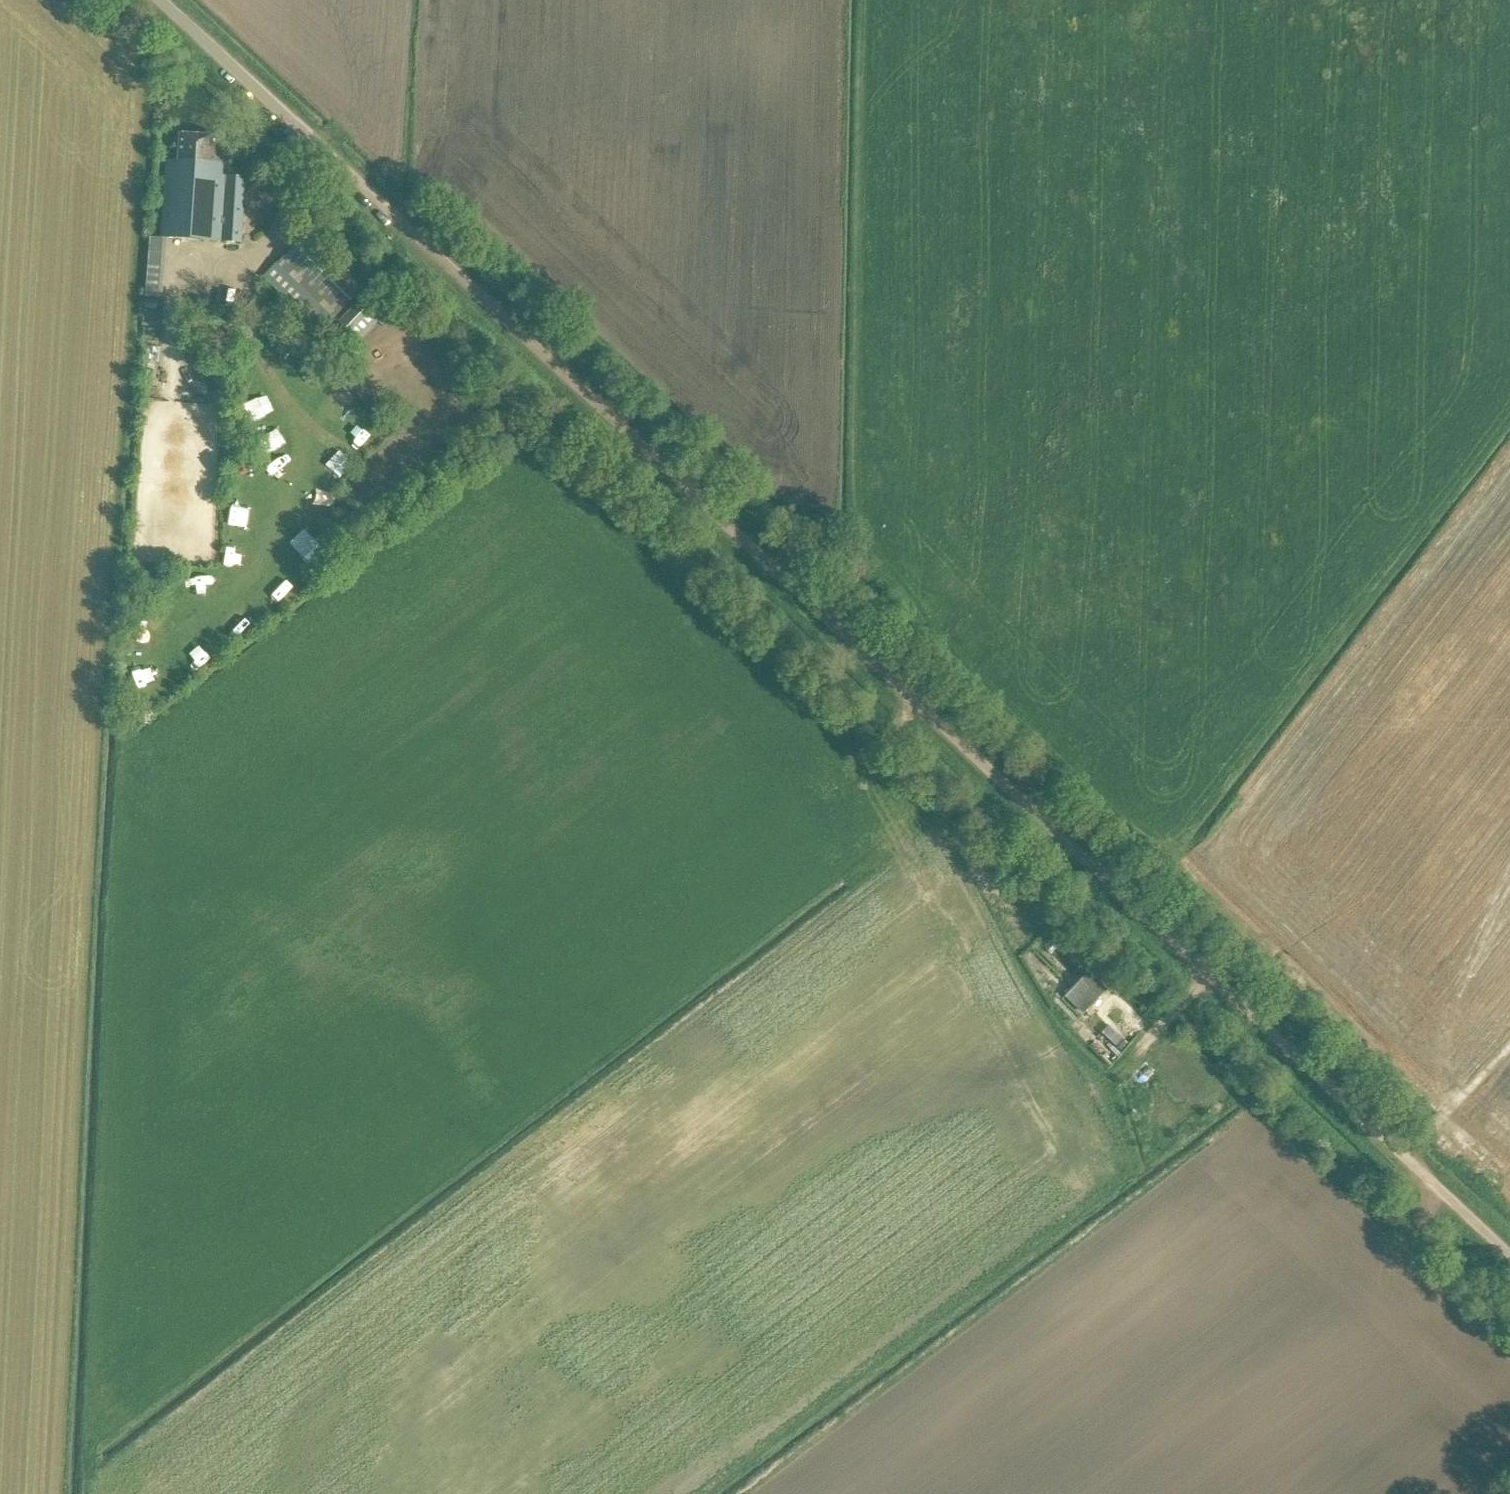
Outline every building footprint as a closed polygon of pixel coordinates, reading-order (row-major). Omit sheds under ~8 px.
[(247,175),(223,173),(226,135),(181,132),(179,158),(167,157),(161,235),(242,241),(247,175)] [(384,327),(395,316),(369,290),(338,321),(360,342),(380,323),(384,327)] [(1107,990),(1089,972),(1067,994),(1085,1013),(1107,990)] [(1128,1044),(1123,1040),(1116,1047),(1121,1052),(1128,1044)]
